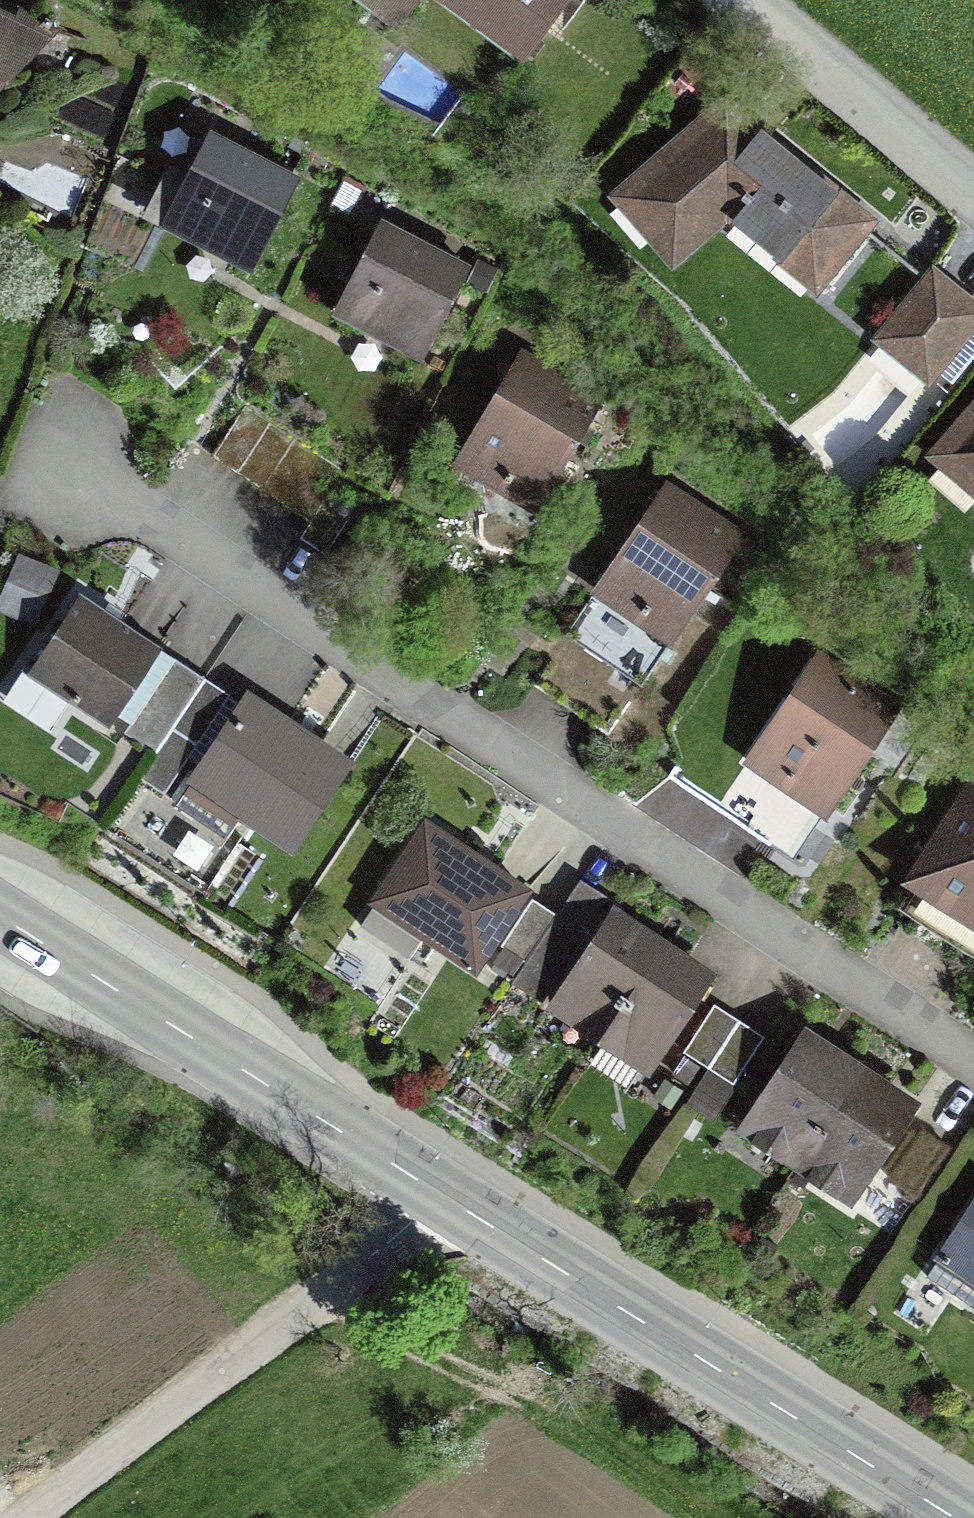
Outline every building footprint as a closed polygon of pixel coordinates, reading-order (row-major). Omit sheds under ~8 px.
[(398,26),(417,0),(362,0),(398,26)] [(524,59),(567,0),(441,0),(524,59)] [(57,36),(33,24),(36,16),(18,8),(16,12),(0,4),(0,98),(57,36)] [(878,215),(725,88),(607,191),(617,203),(608,211),(640,246),(648,238),(672,265),(728,219),(733,223),(726,231),(802,294),(809,286),(816,291),(878,215)] [(299,168),(209,119),(191,152),(174,143),(141,206),(248,263),(299,168)] [(471,257),(380,210),(330,307),(421,354),(471,257)] [(191,254),(186,267),(194,279),(209,277),(215,264),(206,252),(191,254)] [(931,260),(870,335),(929,383),(973,328),(973,295),(931,260)] [(358,352),(360,367),(375,372),(387,362),(384,347),(370,342),(358,352)] [(601,395),(525,345),(454,453),(529,503),(601,395)] [(923,450),(973,494),(973,391),(923,450)] [(325,457),(298,440),(270,423),(243,406),(211,457),(225,466),(238,474),(253,483),(266,491),(278,499),(294,508),(305,515),(321,525),(353,474),(325,457)] [(746,542),(665,489),(586,609),(589,611),(561,654),(636,703),(663,661),(666,663),(746,542)] [(61,565),(20,550),(0,600),(0,609),(38,624),(61,565)] [(156,648),(76,600),(34,670),(77,696),(72,704),(109,726),(156,648)] [(206,676),(174,656),(124,728),(153,749),(206,676)] [(893,709),(820,660),(747,770),(820,818),(893,709)] [(351,767),(249,698),(197,776),(248,810),(244,815),(295,849),(351,767)] [(915,873),(973,912),(973,784),(915,873)] [(526,891),(419,823),(357,920),(409,953),(422,934),(477,968),(526,891)] [(712,977),(689,963),(634,927),(618,916),(557,1009),(651,1070),(712,977)] [(767,1034),(740,1017),(714,1000),(682,1048),(735,1083),(767,1034)] [(832,1053),(802,1035),(740,1132),(849,1201),(911,1104),(892,1092),(832,1053)] [(891,1179),(871,1206),(896,1224),(916,1197),(891,1179)] [(932,1256),(936,1258),(925,1275),(972,1305),(973,1302),(973,1191),(932,1256)]
